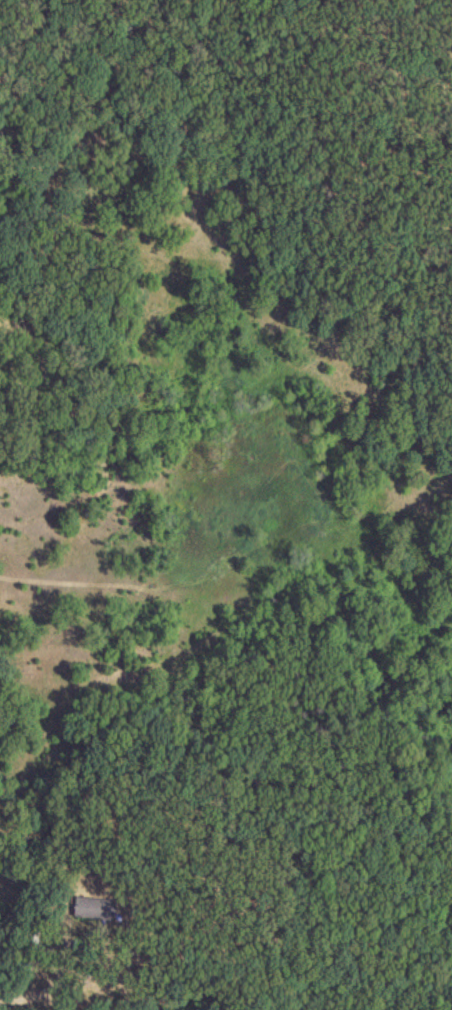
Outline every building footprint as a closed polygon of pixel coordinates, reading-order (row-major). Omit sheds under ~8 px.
[(76,918),(117,920),(118,899),(77,898),(76,918)]
